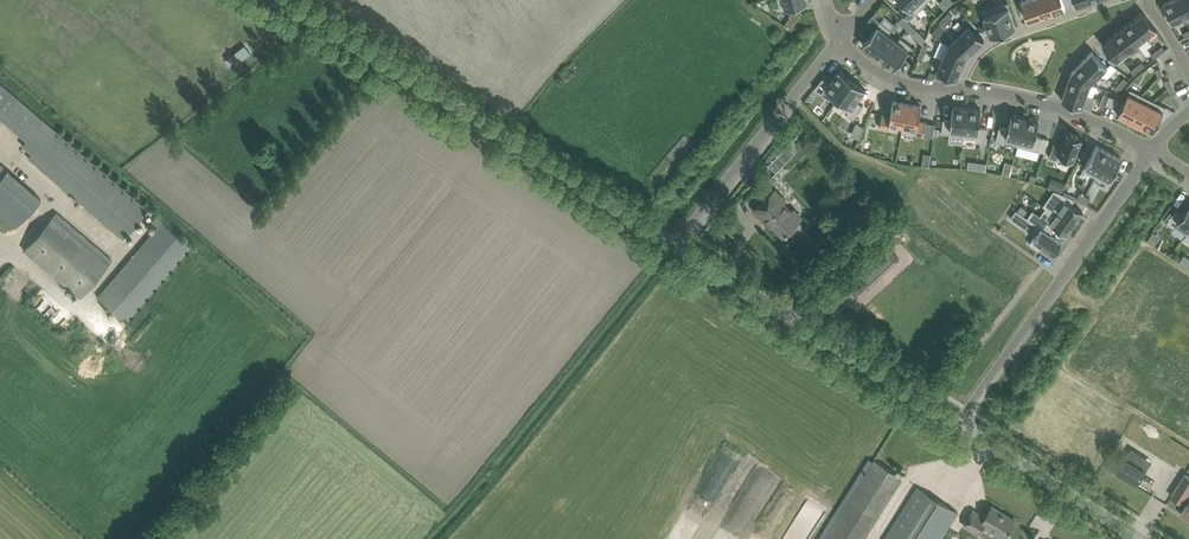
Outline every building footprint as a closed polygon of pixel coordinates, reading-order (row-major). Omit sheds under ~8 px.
[(781,10),(808,2),(807,0),(778,0),(781,10)] [(925,4),(921,0),(901,0),(905,4),(899,9),(909,20),(925,4)] [(1021,1),(1028,21),(1041,17),(1035,0),(1023,0),(1021,1)] [(1041,17),(1053,12),(1049,0),(1035,0),(1041,17)] [(1063,0),(1049,0),(1053,12),(1066,8),(1063,0)] [(1163,3),(1172,22),(1184,17),(1176,0),(1169,0),(1163,3)] [(1184,17),(1188,14),(1188,0),(1176,0),(1184,17)] [(996,6),(994,7),(1003,31),(1005,31),(1016,27),(1007,2),(996,6)] [(960,7),(956,4),(951,9),(955,13),(960,7)] [(1003,31),(994,7),(982,11),(990,36),(1003,31)] [(794,9),(789,15),(791,16),(796,21),(801,15),(794,9)] [(1143,11),(1133,20),(1146,36),(1157,28),(1143,11)] [(949,12),(944,17),(948,20),(953,15),(949,12)] [(897,19),(902,24),(907,20),(901,14),(897,19)] [(868,21),(876,27),(881,21),(873,15),(868,21)] [(940,23),(943,26),(948,20),(944,17),(939,22),(940,23)] [(908,29),(912,25),(907,20),(902,24),(908,30),(908,29)] [(1133,20),(1123,27),(1136,44),(1146,36),(1133,20)] [(864,44),(873,52),(891,30),(881,21),(876,27),(866,40),(863,44),(864,44)] [(943,26),(940,23),(934,30),(937,33),(945,27),(943,26)] [(960,33),(974,49),(984,40),(970,24),(960,33)] [(912,25),(908,29),(913,34),(917,30),(912,25)] [(1123,27),(1113,35),(1126,52),(1136,44),(1123,27)] [(888,33),(873,52),(884,60),(898,41),(889,34),(888,33)] [(948,44),(966,56),(974,49),(960,33),(948,44)] [(1113,35),(1102,43),(1115,60),(1126,52),(1113,35)] [(912,46),(901,38),(898,41),(884,60),(893,68),(894,68),(912,46)] [(232,67),(253,52),(247,43),(226,58),(232,67)] [(966,56),(948,44),(942,59),(962,67),(966,56)] [(1162,45),(1157,50),(1160,54),(1165,50),(1162,45)] [(1160,54),(1156,50),(1151,54),(1154,58),(1160,54)] [(1092,51),(1083,61),(1098,76),(1108,66),(1092,51)] [(962,67),(942,59),(937,71),(957,79),(962,67)] [(1098,76),(1083,61),(1072,72),(1090,84),(1098,76)] [(1136,65),(1140,70),(1145,65),(1142,61),(1136,65)] [(1134,74),(1140,70),(1136,65),(1131,70),(1134,74)] [(852,78),(852,79),(839,69),(830,81),(824,77),(815,88),(822,93),(826,89),(838,98),(835,102),(853,78),(852,78)] [(1072,72),(1066,87),(1086,94),(1090,84),(1072,72)] [(1124,77),(1119,82),(1123,86),(1128,81),(1124,77)] [(853,79),(853,78),(835,102),(848,111),(846,114),(854,119),(863,106),(857,101),(866,89),(853,79)] [(1168,88),(1173,85),(1170,79),(1164,82),(1168,88)] [(1123,86),(1119,82),(1115,88),(1119,91),(1123,86)] [(16,98),(0,84),(0,117),(16,98)] [(1176,92),(1173,85),(1168,88),(1171,94),(1176,92)] [(1086,94),(1066,87),(1062,100),(1082,107),(1086,94)] [(1129,120),(1142,95),(1130,89),(1117,114),(1129,120)] [(1117,98),(1109,95),(1108,98),(1106,102),(1106,104),(1116,108),(1119,99),(1117,98)] [(1142,95),(1129,120),(1141,126),(1154,100),(1142,95)] [(903,126),(907,102),(893,100),(890,115),(883,114),(880,128),(889,129),(890,123),(903,126)] [(1154,100),(1141,126),(1153,132),(1166,107),(1154,100)] [(903,126),(902,132),(915,134),(924,136),(927,122),(919,120),(921,105),(907,102),(903,126)] [(964,137),(967,107),(953,106),(951,120),(943,119),(942,133),(963,135),(963,137),(964,137)] [(967,107),(964,137),(977,138),(977,141),(986,142),(987,128),(979,127),(981,109),(967,107)] [(1018,145),(1025,117),(1011,113),(1007,129),(1000,127),(996,140),(1005,143),(1005,141),(1018,144),(1017,145),(1018,145)] [(1025,117),(1018,145),(1039,151),(1043,137),(1035,135),(1039,120),(1025,117)] [(858,137),(864,125),(855,121),(850,134),(858,137)] [(933,137),(935,123),(927,122),(924,136),(933,137)] [(147,211),(52,129),(45,138),(40,134),(35,139),(31,134),(22,145),(32,153),(28,157),(123,239),(147,211)] [(1067,131),(1061,146),(1054,143),(1049,156),(1057,159),(1057,158),(1072,164),(1082,137),(1067,131)] [(1096,177),(1109,151),(1096,145),(1083,170),(1096,177)] [(1109,151),(1096,177),(1108,183),(1122,158),(1109,151)] [(924,153),(922,165),(929,166),(931,154),(924,153)] [(776,173),(780,169),(772,161),(768,166),(776,173)] [(16,228),(35,206),(1,177),(6,170),(0,165),(0,215),(16,228)] [(1059,181),(1055,190),(1061,192),(1064,184),(1059,181)] [(769,220),(774,225),(783,235),(786,232),(787,233),(789,231),(792,234),(797,235),(803,229),(802,224),(783,203),(785,201),(775,190),(754,209),(767,223),(769,220)] [(1054,190),(1043,205),(1050,210),(1052,207),(1075,223),(1083,212),(1072,203),(1075,199),(1068,195),(1061,192),(1055,190),(1054,190)] [(1082,202),(1086,196),(1080,193),(1077,199),(1082,202)] [(1086,196),(1082,202),(1087,205),(1091,198),(1086,196)] [(1166,222),(1173,227),(1175,226),(1186,233),(1188,229),(1188,204),(1182,213),(1176,209),(1166,222)] [(1021,205),(1017,210),(1024,215),(1028,210),(1021,205)] [(1033,210),(1027,217),(1050,233),(1055,227),(1067,235),(1075,223),(1052,207),(1050,210),(1046,207),(1041,215),(1033,210)] [(1017,210),(1011,218),(1026,229),(1028,225),(1038,231),(1030,243),(1038,249),(1042,245),(1054,253),(1062,242),(1050,233),(1027,217),(1024,215),(1017,210)] [(79,298),(112,261),(56,212),(23,250),(79,298)] [(157,228),(97,298),(125,322),(190,247),(161,223),(155,218),(151,223),(157,228)] [(905,226),(898,219),(888,229),(894,236),(905,226)] [(858,298),(900,259),(880,238),(839,277),(858,298)] [(9,292),(38,318),(43,312),(50,318),(59,308),(24,276),(9,292)] [(1014,316),(1024,302),(1019,298),(1009,313),(1014,316)] [(1146,469),(1133,460),(1126,456),(1116,472),(1136,485),(1146,469)] [(874,523),(897,487),(903,477),(893,471),(877,460),(875,459),(873,461),(869,458),(836,510),(817,538),(864,538),(874,523)] [(1188,493),(1188,490),(1188,477),(1185,474),(1171,496),(1182,502),(1182,501),(1187,504),(1181,514),(1182,514),(1183,513),(1188,517),(1188,494),(1188,493)] [(952,522),(958,512),(917,486),(884,538),(941,538),(952,522)] [(973,510),(967,520),(964,524),(978,533),(984,524),(1005,538),(1016,520),(992,505),(985,517),(973,510)]
